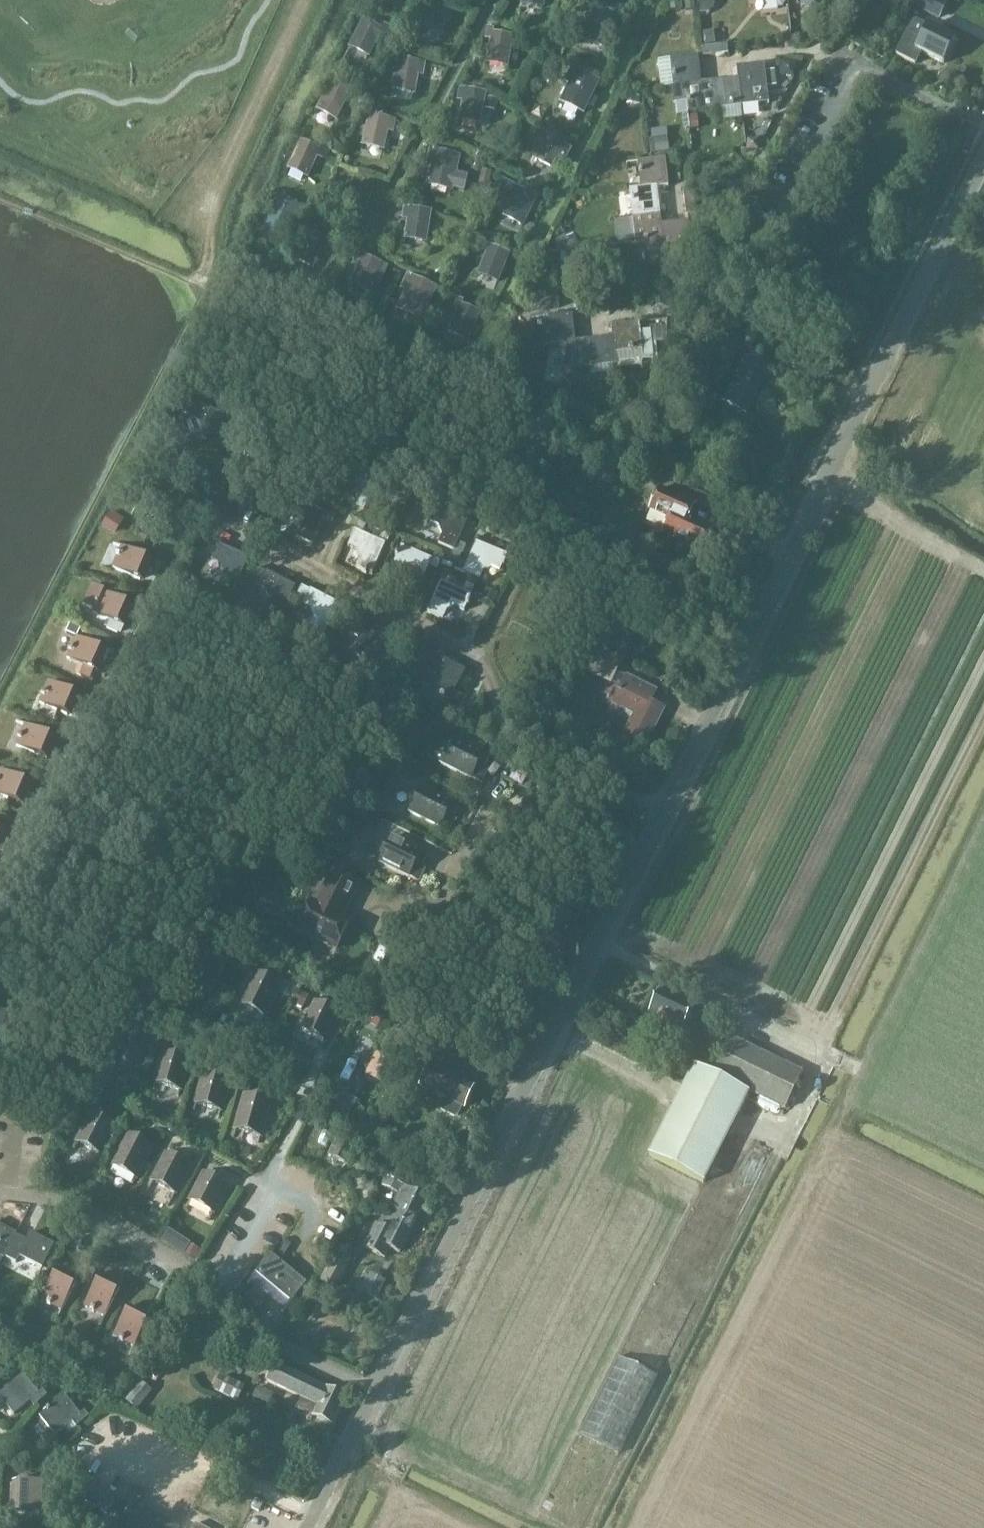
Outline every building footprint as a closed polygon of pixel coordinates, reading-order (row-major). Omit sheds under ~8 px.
[(520,6),(543,9),(544,0),(521,0),(520,6)] [(914,9),(936,20),(945,0),(919,0),(914,9)] [(413,33),(421,34),(442,37),(445,17),(450,18),(452,5),(425,2),(422,18),(416,17),(413,33)] [(587,19),(578,38),(603,50),(619,17),(589,3),(582,17),(587,19)] [(376,42),(394,51),(396,46),(403,34),(382,24),(380,29),(362,19),(347,48),(368,58),(376,42)] [(943,63),(954,40),(927,26),(912,19),(906,31),(907,31),(895,54),(914,64),(920,52),(943,63)] [(489,40),(485,64),(507,68),(513,37),(493,33),(493,28),(486,27),(483,39),(489,40)] [(703,57),(727,54),(726,46),(701,49),(703,57)] [(661,78),(663,89),(670,88),(684,87),(686,84),(701,83),(698,57),(669,60),(670,61),(659,63),(661,78)] [(386,83),(392,84),(391,91),(414,95),(418,76),(423,77),(425,63),(397,59),(395,71),(389,70),(386,83)] [(736,68),(737,80),(740,96),(741,96),(741,107),(768,104),(764,65),(736,68)] [(587,106),(593,108),(597,100),(592,97),(599,83),(570,68),(564,81),(568,83),(559,102),(583,114),(587,106)] [(741,96),(740,96),(737,80),(710,82),(713,110),(741,107),(741,96)] [(346,100),(354,103),(361,93),(351,88),(348,92),(330,82),(315,110),(336,121),(346,100)] [(710,82),(701,83),(686,84),(684,87),(670,88),(672,104),(685,102),(687,113),(713,110),(710,82)] [(461,101),(458,121),(480,125),(485,93),(458,88),(456,101),(461,101)] [(388,133),(393,133),(395,121),(368,114),(360,146),(383,151),(388,133)] [(541,142),(531,160),(552,170),(555,166),(562,169),(571,150),(565,147),(567,141),(542,128),(536,139),(541,142)] [(307,179),(317,158),(323,160),(327,149),(320,145),(318,149),(300,141),(286,169),(307,179)] [(430,165),(425,186),(451,192),(453,189),(464,191),(468,176),(456,173),(460,157),(429,150),(425,164),(430,165)] [(640,190),(657,188),(667,187),(664,159),(637,162),(640,189),(640,190)] [(491,195),(508,204),(502,217),(522,227),(537,198),(500,178),(491,195)] [(659,213),(657,188),(640,190),(640,189),(628,191),(631,216),(659,213)] [(692,191),(683,192),(685,217),(694,216),(692,191)] [(295,220),(298,222),(303,211),(275,199),(261,230),(284,240),(295,220)] [(405,220),(403,240),(426,244),(431,211),(403,207),(401,220),(405,220)] [(632,220),(614,222),(616,243),(634,241),(635,245),(645,244),(646,253),(662,251),(662,242),(660,225),(659,213),(631,216),(632,220)] [(660,225),(662,242),(662,251),(663,253),(690,249),(687,222),(660,225)] [(498,284),(510,255),(490,246),(492,242),(485,239),(480,251),(485,253),(476,275),(498,284)] [(359,264),(350,284),(369,291),(373,283),(379,285),(387,267),(357,254),(354,262),(359,264)] [(421,321),(436,288),(406,274),(400,287),(405,288),(395,310),(421,321)] [(456,311),(447,332),(467,342),(480,313),(462,305),(463,301),(456,298),(451,309),(456,311)] [(599,304),(577,306),(578,315),(600,313),(599,304)] [(571,315),(544,319),(527,321),(530,347),(558,345),(558,344),(574,342),(571,315)] [(611,327),(612,338),(614,354),(615,354),(641,351),(638,323),(611,327)] [(767,347),(742,335),(735,350),(738,352),(714,400),(744,414),(769,365),(760,360),(767,347)] [(615,354),(614,354),(612,338),(586,340),(589,369),(616,366),(615,354)] [(574,342),(558,344),(558,345),(561,372),(579,370),(589,369),(586,340),(574,342)] [(350,495),(348,504),(363,511),(373,488),(382,491),(385,483),(346,467),(344,471),(342,470),(340,475),(342,477),(339,483),(347,487),(350,495)] [(670,519),(663,535),(702,552),(712,528),(689,518),(695,504),(660,489),(651,510),(670,519)] [(323,521),(330,524),(334,517),(326,513),(325,514),(294,501),(288,517),(296,521),(299,530),(296,538),(313,544),(323,521)] [(465,546),(457,543),(467,521),(434,507),(432,512),(431,512),(429,517),(431,517),(429,523),(437,527),(441,537),(438,544),(462,554),(465,546)] [(365,575),(366,573),(371,575),(385,545),(386,546),(390,537),(381,533),(377,541),(354,531),(347,548),(355,551),(359,561),(356,569),(360,571),(360,572),(365,575)] [(204,553),(213,557),(211,561),(219,565),(222,574),(219,582),(235,589),(248,558),(217,545),(209,542),(204,553)] [(506,561),(504,560),(506,556),(476,543),(465,565),(457,562),(454,569),(478,580),(481,572),(490,568),(499,572),(501,567),(503,568),(506,561)] [(148,571),(151,572),(155,563),(120,547),(111,569),(144,583),(148,571)] [(405,575),(402,584),(418,591),(429,568),(436,570),(440,563),(432,559),(431,560),(400,547),(398,552),(396,552),(394,556),(396,557),(394,562),(402,567),(405,575)] [(249,582),(258,587),(266,591),(268,601),(264,608),(269,611),(268,614),(273,616),(275,614),(279,616),(294,587),(265,572),(261,579),(253,574),(249,582)] [(474,587),(466,584),(463,592),(440,582),(427,612),(443,619),(445,613),(454,607),(462,611),(464,604),(468,606),(471,599),(467,597),(468,595),(470,596),(474,587)] [(93,610),(91,613),(109,621),(105,630),(117,635),(121,626),(124,628),(134,606),(105,593),(106,591),(91,585),(82,605),(93,610)] [(297,595),(304,599),(302,605),(310,610),(313,619),(309,628),(313,630),(313,632),(317,634),(319,632),(324,635),(339,605),(301,586),(297,595)] [(383,660),(375,655),(386,634),(356,619),(349,634),(356,638),(359,648),(355,656),(361,660),(360,661),(364,663),(366,661),(371,663),(378,668),(383,660)] [(68,653),(65,659),(78,664),(74,673),(89,680),(93,671),(98,673),(103,662),(105,664),(110,653),(75,637),(70,647),(69,647),(68,651),(68,653)] [(593,646),(582,668),(610,683),(616,672),(622,661),(593,646)] [(461,696),(453,692),(464,671),(435,656),(427,671),(435,676),(437,684),(433,694),(438,695),(437,697),(443,699),(444,697),(457,704),(461,696)] [(625,676),(616,672),(610,683),(621,689),(613,704),(635,715),(624,737),(644,748),(660,714),(661,715),(665,709),(651,702),(656,691),(625,675),(625,676)] [(41,696),(38,703),(71,717),(75,706),(78,707),(83,697),(47,682),(43,692),(42,692),(41,696)] [(18,739),(15,747),(48,760),(53,748),(55,750),(59,739),(24,725),(19,735),(18,735),(17,739),(18,739)] [(481,784),(487,772),(477,767),(483,755),(453,740),(440,765),(471,780),(481,784)] [(22,805),(26,794),(29,795),(34,785),(0,771),(0,796),(22,805)] [(449,833),(456,820),(446,815),(452,804),(422,789),(409,814),(440,829),(440,828),(449,833)] [(2,854),(7,842),(4,841),(9,831),(0,827),(0,853),(2,854)] [(418,883),(425,870),(415,865),(421,854),(391,838),(378,863),(408,879),(409,878),(418,883)] [(336,950),(350,921),(340,916),(344,908),(346,909),(357,887),(332,875),(317,905),(312,902),(297,931),(336,950)] [(200,946),(186,974),(210,985),(223,958),(200,946)] [(279,985),(255,974),(240,1005),(263,1017),(279,985)] [(690,1033),(682,1029),(692,1008),(658,992),(648,1013),(659,1018),(651,1035),(672,1045),(664,1063),(674,1067),(690,1033)] [(338,1014),(314,1003),(301,1030),(325,1041),(338,1014)] [(121,1034),(113,1063),(138,1070),(147,1041),(121,1034)] [(703,1183),(748,1091),(784,1109),(802,1073),(729,1038),(711,1074),(693,1066),(649,1156),(703,1183)] [(376,1050),(366,1073),(381,1080),(384,1072),(390,1074),(392,1072),(399,1075),(405,1063),(403,1063),(384,1054),(376,1050)] [(163,1054),(154,1084),(180,1091),(188,1061),(163,1054)] [(408,1063),(395,1090),(412,1097),(424,1071),(408,1063)] [(432,1092),(444,1098),(440,1106),(441,1110),(453,1116),(457,1115),(461,1107),(463,1108),(474,1086),(444,1071),(442,1073),(429,1067),(420,1085),(433,1092),(432,1092)] [(203,1075),(195,1104),(220,1112),(229,1082),(203,1075)] [(244,1096),(234,1130),(260,1137),(269,1103),(244,1096)] [(91,1116),(77,1143),(99,1154),(114,1128),(91,1116)] [(128,1135),(112,1167),(135,1179),(152,1147),(128,1135)] [(354,1150),(334,1141),(327,1157),(347,1165),(354,1150)] [(166,1155),(152,1182),(175,1194),(189,1167),(166,1155)] [(377,1161),(363,1155),(359,1165),(373,1170),(377,1161)] [(203,1174),(189,1201),(213,1213),(227,1186),(203,1174)] [(371,1179),(362,1182),(359,1176),(347,1181),(359,1211),(372,1205),(368,1197),(377,1194),(371,1179)] [(380,1186),(397,1194),(398,1195),(402,1187),(402,1186),(384,1177),(380,1186)] [(402,1187),(398,1195),(382,1227),(375,1223),(362,1248),(384,1259),(389,1249),(398,1254),(426,1199),(402,1187)] [(4,1260),(5,1259),(16,1235),(17,1234),(0,1226),(0,1258),(4,1260)] [(25,1239),(16,1235),(5,1259),(15,1265),(19,1258),(42,1270),(54,1244),(29,1232),(25,1239)] [(339,1244),(339,1245),(349,1250),(355,1239),(346,1234),(339,1244)] [(356,1254),(349,1250),(339,1245),(319,1281),(335,1290),(356,1254)] [(247,1283),(246,1285),(255,1274),(289,1302),(280,1312),(282,1313),(307,1283),(270,1254),(247,1283)] [(49,1308),(50,1306),(61,1312),(76,1280),(56,1269),(40,1301),(47,1305),(45,1306),(49,1308)] [(362,1274),(355,1290),(376,1300),(385,1282),(369,1274),(368,1277),(362,1274)] [(93,1314),(93,1313),(104,1318),(120,1285),(98,1275),(83,1307),(89,1311),(89,1312),(93,1314)] [(122,1344),(123,1342),(133,1348),(149,1315),(129,1305),(113,1338),(119,1341),(119,1342),(122,1344)] [(234,1326),(221,1317),(214,1328),(226,1338),(234,1326)] [(248,1356),(258,1347),(244,1329),(232,1337),(248,1356)] [(656,1377),(616,1358),(577,1435),(617,1454),(656,1377)] [(301,1398),(296,1408),(331,1425),(345,1398),(276,1364),(267,1381),(301,1398)] [(42,1391),(38,1394),(22,1375),(0,1393),(0,1400),(13,1415),(29,1402),(34,1406),(47,1396),(42,1391)] [(88,1417),(83,1411),(80,1415),(64,1396),(38,1416),(55,1436),(71,1423),(75,1427),(88,1417)] [(8,1479),(7,1510),(41,1511),(42,1481),(8,1479)] [(127,1526),(131,1527),(159,1527),(162,1522),(137,1509),(127,1526)]
